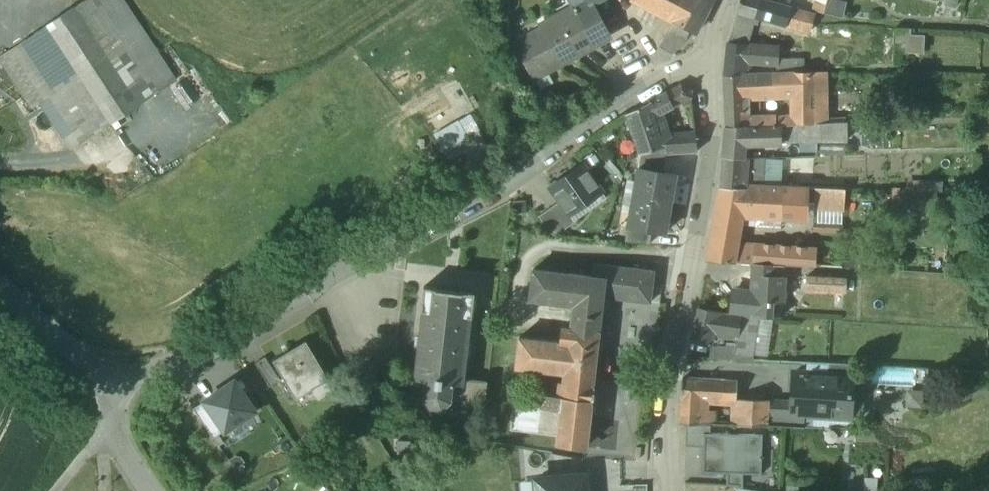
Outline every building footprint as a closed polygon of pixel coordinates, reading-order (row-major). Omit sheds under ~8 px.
[(0,56),(34,106),(42,101),(73,148),(176,80),(123,0),(85,0),(0,56)] [(569,0),(570,1),(568,2),(573,10),(574,10),(591,0),(569,0)] [(595,8),(591,0),(574,10),(591,41),(608,32),(595,8)] [(658,14),(665,0),(631,0),(658,14)] [(658,14),(673,22),(689,30),(695,34),(713,0),(665,0),(658,14)] [(763,0),(740,0),(732,25),(749,30),(754,16),(786,25),(791,8),(767,1),(763,0)] [(823,11),(841,15),(845,0),(826,0),(823,11)] [(814,15),(791,8),(786,25),(803,29),(803,25),(811,25),(814,15)] [(591,41),(574,10),(573,10),(515,42),(534,78),(593,45),(591,41)] [(673,22),(661,47),(672,54),(685,40),(689,30),(673,22)] [(749,30),(732,25),(727,42),(745,43),(748,35),(749,30)] [(923,52),(922,31),(897,33),(898,53),(923,52)] [(763,37),(748,35),(745,43),(745,45),(763,46),(763,42),(763,37)] [(745,43),(727,42),(724,76),(742,75),(742,70),(747,70),(747,63),(767,64),(768,46),(763,46),(745,45),(745,43)] [(769,46),(768,46),(767,64),(776,64),(777,60),(777,59),(777,49),(777,46),(769,46)] [(790,74),(770,75),(771,94),(783,94),(783,95),(791,95),(790,74)] [(813,74),(790,74),(791,95),(791,117),(774,118),(774,127),(780,127),(779,124),(799,124),(826,122),(825,74),(813,74)] [(742,75),(724,76),(726,127),(745,126),(745,129),(748,129),(747,123),(749,122),(748,97),(771,95),(771,94),(770,75),(742,75)] [(680,87),(666,94),(672,106),(691,97),(690,92),(691,90),(681,85),(680,87)] [(666,94),(656,99),(661,112),(672,106),(666,94)] [(656,99),(626,115),(639,154),(641,153),(665,147),(662,135),(655,115),(661,112),(656,99)] [(669,135),(661,112),(655,115),(662,135),(669,135)] [(491,153),(468,115),(435,134),(449,159),(467,148),(475,162),(491,153)] [(774,116),(755,118),(749,122),(747,123),(748,129),(774,127),(774,118),(774,116)] [(826,122),(799,124),(799,140),(847,140),(847,121),(826,122)] [(745,126),(726,127),(723,157),(744,158),(745,145),(781,144),(782,142),(787,142),(787,140),(799,140),(799,124),(779,124),(780,127),(774,127),(748,129),(745,129),(745,126)] [(669,135),(662,135),(665,147),(667,153),(698,152),(695,133),(669,135)] [(665,147),(641,153),(639,166),(662,170),(666,153),(667,153),(665,147)] [(744,158),(723,157),(720,187),(745,188),(745,185),(747,185),(748,159),(744,158)] [(765,158),(748,159),(747,185),(752,185),(763,185),(765,158)] [(583,165),(567,176),(563,176),(558,179),(558,183),(551,188),(560,201),(569,214),(571,212),(602,191),(583,165)] [(662,170),(639,166),(633,197),(670,204),(675,173),(662,170)] [(745,188),(720,187),(711,239),(736,240),(740,218),(750,218),(752,185),(747,185),(745,185),(745,188)] [(763,185),(752,185),(750,218),(780,219),(781,212),(782,199),(782,186),(763,185)] [(815,188),(782,186),(782,199),(781,212),(780,219),(801,220),(806,215),(806,203),(813,203),(815,202),(815,188)] [(844,189),(815,188),(815,202),(815,209),(843,211),(844,189)] [(923,192),(893,190),(892,207),(923,208),(923,192)] [(670,204),(633,197),(628,225),(652,230),(664,232),(670,204)] [(560,201),(538,216),(550,233),(559,234),(577,221),(571,212),(569,214),(560,201)] [(814,231),(843,232),(843,211),(815,209),(814,231)] [(652,230),(628,225),(625,241),(650,244),(652,230)] [(736,240),(711,239),(707,261),(741,262),(744,245),(736,244),(736,240)] [(813,244),(801,243),(800,248),(800,266),(812,266),(813,244)] [(776,247),(744,245),(741,262),(753,263),(774,264),(776,247)] [(800,248),(776,247),(774,264),(783,265),(800,266),(800,248)] [(774,264),(753,263),(753,274),(783,275),(783,265),(774,264)] [(655,271),(595,264),(593,276),(607,278),(606,279),(653,285),(655,271)] [(593,276),(535,269),(531,299),(575,305),(572,327),(600,331),(604,296),(606,279),(607,278),(593,276)] [(783,275),(753,274),(751,292),(734,291),(733,313),(770,317),(771,317),(781,318),(781,315),(770,314),(772,302),(782,304),(783,275)] [(846,279),(807,277),(806,290),(845,292),(846,279)] [(653,285),(606,279),(604,296),(651,302),(653,285)] [(476,293),(424,286),(421,310),(424,310),(421,337),(418,336),(416,350),(419,350),(416,378),(426,380),(424,397),(432,406),(443,407),(453,399),(455,382),(464,383),(464,378),(467,356),(471,356),(472,343),(469,342),(472,316),(473,316),(476,293)] [(739,316),(698,312),(692,338),(709,340),(709,332),(735,335),(737,335),(739,316)] [(758,318),(739,316),(737,335),(735,335),(734,346),(734,353),(754,354),(754,353),(758,318)] [(770,317),(758,318),(754,353),(764,355),(771,317),(770,317)] [(572,327),(562,326),(560,341),(559,349),(569,350),(567,372),(566,381),(562,381),(560,395),(558,408),(562,408),(559,435),(558,443),(587,447),(592,401),(595,401),(597,384),(594,383),(599,346),(603,346),(605,331),(600,331),(572,327)] [(560,341),(521,336),(517,366),(567,372),(569,350),(559,349),(560,341)] [(306,342),(273,361),(296,400),(315,389),(314,388),(327,380),(328,381),(329,380),(306,342)] [(734,346),(711,345),(710,358),(734,360),(734,353),(734,346)] [(754,354),(734,353),(734,360),(753,361),(754,354)] [(280,382),(265,358),(255,364),(270,388),(280,382)] [(852,365),(828,364),(827,376),(851,377),(852,365)] [(875,385),(904,385),(904,406),(920,406),(920,367),(875,367),(875,385)] [(792,400),(792,402),(768,401),(768,426),(798,427),(799,415),(851,418),(851,417),(849,416),(850,402),(852,402),(852,400),(851,400),(852,395),(853,395),(853,394),(850,394),(851,379),(854,379),(854,377),(851,377),(827,376),(826,376),(826,377),(818,377),(818,376),(806,375),(806,376),(796,376),(796,374),(795,374),(794,388),(793,387),(793,389),(794,389),(794,400),(792,400)] [(488,381),(464,378),(464,383),(455,382),(453,399),(459,399),(465,400),(464,406),(471,407),(484,409),(488,381)] [(723,383),(682,379),(679,423),(685,423),(699,423),(700,411),(700,400),(722,402),(723,383)] [(226,432),(255,413),(235,383),(206,402),(226,432)] [(736,384),(723,383),(722,402),(736,403),(736,399),(736,384)] [(748,384),(736,384),(736,399),(747,400),(748,384)] [(560,395),(544,393),(542,406),(558,408),(560,395)] [(465,400),(459,399),(455,427),(468,428),(471,407),(464,406),(465,400)] [(768,401),(748,400),(748,406),(747,425),(768,426),(768,401)] [(214,441),(226,432),(206,402),(194,411),(214,441)] [(542,406),(515,403),(512,429),(559,435),(562,408),(558,408),(542,406)] [(748,406),(736,406),(735,425),(747,425),(748,406)] [(715,412),(700,411),(699,423),(711,424),(714,424),(715,412)] [(699,423),(685,423),(684,446),(702,446),(702,433),(711,433),(711,424),(699,423)] [(711,433),(702,433),(702,446),(702,475),(725,475),(725,487),(745,487),(745,475),(760,475),(761,433),(711,433)] [(585,476),(536,481),(537,490),(586,490),(585,476)]
